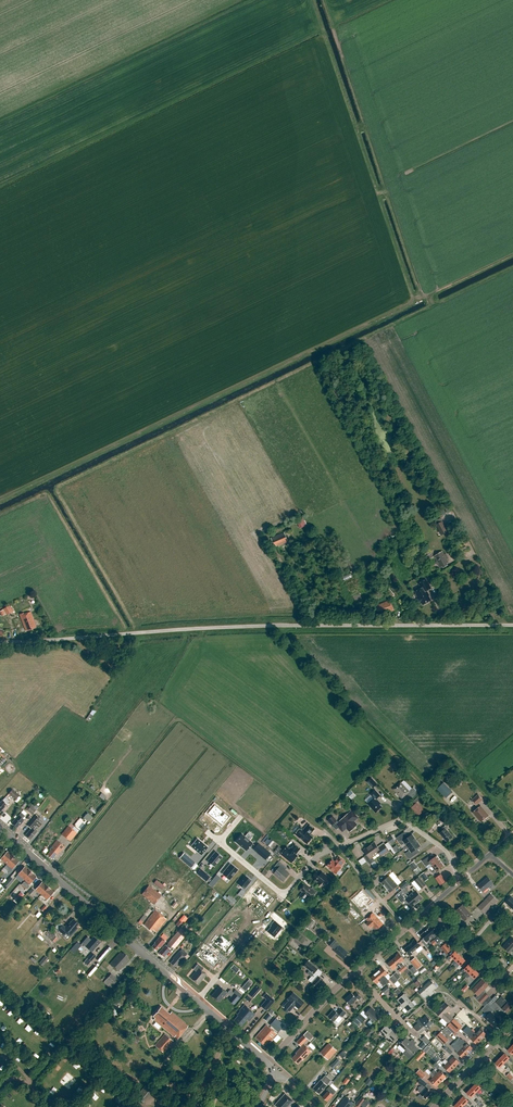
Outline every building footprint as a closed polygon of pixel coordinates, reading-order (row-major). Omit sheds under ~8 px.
[(436,525),(442,535),(448,532),(442,521),(443,521),(441,518),(434,522),(435,525),(436,525)] [(304,519),(297,522),(300,529),(307,526),(304,519)] [(284,532),(271,538),(274,546),(276,545),(277,546),(288,542),(284,532)] [(447,564),(449,563),(447,559),(448,558),(447,556),(445,557),(442,551),(434,556),(441,568),(443,567),(443,568),(448,565),(447,564)] [(424,557),(427,561),(434,557),(431,553),(424,557)] [(421,588),(416,592),(417,594),(416,594),(419,599),(423,605),(431,600),(426,591),(431,588),(426,580),(419,584),(421,588)] [(390,600),(376,606),(379,613),(381,613),(382,615),(394,610),(390,600)] [(3,609),(7,615),(13,612),(10,605),(3,609)] [(30,612),(21,616),(26,630),(28,629),(29,630),(34,629),(33,628),(36,627),(30,612)] [(95,708),(88,718),(91,721),(98,710),(95,708)] [(377,785),(372,780),(368,784),(373,788),(377,785)] [(418,793),(416,791),(416,790),(413,788),(409,791),(401,783),(394,789),(402,798),(407,794),(409,796),(410,796),(413,798),(418,793)] [(446,798),(453,792),(444,783),(437,789),(446,798)] [(12,789),(9,793),(15,799),(19,795),(12,789)] [(353,799),(358,795),(353,789),(349,793),(353,799)] [(374,798),(367,804),(376,813),(382,807),(378,802),(379,801),(377,799),(381,796),(376,790),(371,795),(374,798)] [(479,794),(471,800),(476,806),(483,800),(479,794)] [(412,803),(414,805),(410,809),(417,817),(424,811),(417,803),(420,800),(417,797),(412,803)] [(0,803),(0,812),(7,804),(6,803),(8,801),(5,798),(3,800),(2,800),(0,803)] [(34,803),(27,810),(33,815),(39,807),(34,803)] [(216,806),(209,814),(222,824),(229,816),(216,806)] [(481,806),(473,813),(481,822),(489,815),(481,806)] [(341,821),(337,825),(343,831),(347,828),(350,831),(357,825),(353,821),(354,820),(355,821),(358,818),(352,811),(348,815),(348,814),(340,821),(341,821)] [(17,828),(24,820),(23,818),(25,816),(21,812),(19,815),(12,823),(12,824),(14,826),(15,825),(17,828)] [(91,821),(95,816),(90,812),(86,817),(91,821)] [(31,829),(29,830),(25,835),(31,840),(37,832),(35,831),(41,824),(38,821),(40,818),(36,815),(27,826),(31,829)] [(448,815),(441,821),(444,824),(451,818),(448,815)] [(333,816),(328,820),(333,826),(336,824),(335,823),(337,821),(333,816)] [(312,833),(315,829),(308,824),(304,829),(301,827),(295,834),(307,844),(313,837),(310,834),(311,832),(312,833)] [(446,825),(441,829),(442,831),(440,833),(447,842),(453,837),(446,829),(448,828),(446,825)] [(68,826),(61,834),(70,841),(77,833),(68,826)] [(252,843),(242,834),(236,842),(246,851),(252,843)] [(402,834),(396,838),(402,845),(405,843),(407,847),(416,840),(412,835),(406,839),(402,834)] [(387,838),(391,844),(396,841),(391,835),(387,838)] [(269,838),(265,842),(269,846),(274,840),(272,838),(271,839),(269,838)] [(197,839),(191,846),(201,855),(208,847),(197,839)] [(50,851),(49,852),(50,852),(47,855),(52,859),(56,855),(56,856),(60,851),(61,852),(65,847),(57,840),(49,850),(50,851)] [(410,850),(405,853),(409,859),(417,854),(414,851),(420,846),(416,840),(407,847),(410,850)] [(369,846),(376,855),(379,853),(381,856),(389,851),(384,843),(378,847),(375,842),(369,846)] [(298,852),(301,849),(294,843),(290,849),(287,847),(283,851),(281,854),(292,863),(298,856),(295,854),(297,852),(298,852)] [(372,857),(376,855),(369,846),(364,850),(367,855),(364,856),(370,864),(375,861),(372,857)] [(283,851),(278,847),(274,852),(279,856),(281,854),(283,851)] [(8,851),(1,859),(12,869),(19,861),(16,858),(11,854),(8,851)] [(216,851),(207,861),(214,867),(222,857),(216,851)] [(184,853),(180,858),(191,868),(195,863),(184,853)] [(429,856),(423,861),(427,867),(430,864),(432,867),(441,861),(437,856),(432,860),(429,856)] [(327,866),(331,869),(330,870),(336,874),(342,867),(341,867),(345,862),(339,857),(336,860),(335,862),(333,860),(327,866)] [(418,867),(414,861),(410,864),(414,870),(418,867)] [(432,867),(434,869),(431,871),(433,873),(444,865),(441,861),(432,867)] [(278,870),(274,874),(284,881),(289,874),(283,869),(285,866),(279,862),(275,867),(278,870)] [(231,864),(222,874),(230,880),(238,870),(231,864)] [(25,867),(18,874),(24,879),(31,871),(29,869),(28,870),(25,867)] [(31,871),(24,879),(26,881),(25,882),(24,881),(21,885),(26,889),(29,886),(28,885),(29,884),(30,884),(36,877),(33,874),(33,873),(31,871)] [(386,888),(394,880),(390,875),(392,873),(390,871),(385,875),(387,878),(381,883),(386,888)] [(203,872),(200,876),(206,881),(210,877),(203,872)] [(313,876),(311,878),(317,882),(316,883),(320,886),(323,882),(326,884),(331,879),(324,873),(322,876),(317,872),(315,874),(314,874),(313,875),(313,876)] [(426,881),(430,878),(426,872),(422,874),(426,881)] [(440,885),(446,881),(441,874),(435,878),(440,885)] [(10,885),(17,878),(14,875),(7,882),(10,885)] [(251,881),(245,876),(239,884),(244,889),(251,881)] [(426,885),(419,877),(415,881),(422,889),(426,885)] [(478,885),(483,892),(493,883),(488,877),(478,885)] [(159,879),(156,883),(165,889),(168,885),(159,879)] [(398,885),(394,880),(386,888),(390,893),(398,885)] [(42,882),(36,890),(41,895),(48,887),(46,885),(42,882)] [(405,882),(399,887),(402,890),(408,885),(405,882)] [(308,896),(309,898),(312,895),(314,896),(318,891),(313,887),(311,889),(305,884),(300,890),(303,892),(300,896),(305,900),(308,896)] [(154,905),(161,896),(149,885),(142,894),(154,905)] [(48,887),(41,895),(47,900),(54,892),(50,889),(48,887)] [(414,892),(411,894),(418,903),(423,898),(414,888),(412,889),(414,892)] [(326,895),(323,893),(322,893),(319,891),(317,894),(319,895),(320,894),(321,895),(319,897),(322,899),(326,895)] [(21,892),(16,898),(19,901),(25,895),(21,892)] [(260,892),(256,898),(264,905),(269,899),(260,892)] [(418,903),(411,894),(408,897),(406,894),(404,896),(413,907),(418,903)] [(498,901),(491,894),(478,907),(485,914),(498,901)] [(461,915),(460,915),(465,921),(472,915),(463,905),(456,910),(461,915)] [(249,923),(254,917),(245,908),(240,915),(249,923)] [(167,919),(156,910),(144,925),(151,931),(153,929),(156,932),(167,919)] [(497,911),(491,919),(494,921),(500,914),(497,911)] [(368,922),(366,924),(371,928),(372,926),(375,929),(377,928),(378,929),(383,924),(373,913),(366,919),(368,922)] [(311,917),(304,926),(309,929),(315,921),(311,917)] [(63,925),(58,930),(64,935),(63,936),(67,940),(70,937),(78,928),(77,927),(80,924),(73,919),(66,928),(63,925)] [(239,935),(244,929),(235,921),(230,927),(239,935)] [(270,928),(266,934),(271,937),(278,928),(272,923),(269,927),(270,928)] [(429,927),(430,927),(427,930),(432,936),(434,940),(437,943),(438,944),(442,942),(437,936),(439,934),(439,933),(439,932),(438,930),(437,931),(432,925),(429,927)] [(165,945),(159,952),(164,957),(171,949),(169,948),(171,946),(175,949),(187,934),(181,928),(168,943),(166,946),(165,945)] [(429,938),(432,936),(427,930),(421,935),(426,942),(430,939),(429,938)] [(45,934),(53,940),(56,937),(48,931),(45,934)] [(224,935),(218,941),(228,950),(233,943),(224,935)] [(88,936),(82,943),(86,946),(92,952),(100,942),(94,937),(91,940),(88,936)] [(155,943),(152,947),(157,950),(160,947),(160,948),(166,941),(160,936),(155,943)] [(509,953),(512,949),(512,938),(512,937),(503,947),(509,953)] [(335,949),(334,951),(344,959),(348,955),(347,954),(349,953),(336,942),(337,941),(333,938),(328,944),(332,947),(335,949)] [(413,942),(410,944),(415,951),(421,946),(415,939),(413,941),(413,942)] [(413,953),(415,951),(410,944),(404,949),(410,956),(413,953)] [(446,944),(441,947),(446,954),(451,950),(446,944)] [(174,959),(171,963),(175,967),(178,963),(179,964),(186,957),(185,956),(188,954),(182,949),(180,951),(173,959),(174,959)] [(211,950),(206,956),(215,964),(220,958),(211,950)] [(450,955),(447,959),(449,960),(452,957),(455,960),(456,961),(460,956),(455,951),(451,956),(450,955)] [(121,952),(110,964),(118,972),(129,960),(127,958),(128,956),(124,953),(123,954),(121,952)] [(87,958),(91,961),(96,956),(92,953),(87,958)] [(396,955),(397,956),(393,958),(399,965),(401,968),(404,965),(402,962),(404,960),(399,953),(396,955)] [(45,956),(39,963),(43,966),(49,960),(45,956)] [(455,960),(452,963),(454,965),(457,962),(461,966),(466,961),(460,956),(456,961),(455,960)] [(397,967),(396,967),(399,965),(393,958),(388,963),(393,970),(397,967)] [(422,966),(415,958),(411,961),(418,969),(422,966)] [(324,980),(319,976),(322,972),(308,961),(304,966),(313,974),(308,980),(312,983),(317,987),(324,980)] [(198,964),(193,969),(196,972),(191,978),(198,984),(206,975),(201,971),(204,969),(198,964)] [(464,968),(461,972),(463,973),(466,970),(469,973),(469,974),(474,969),(469,964),(464,969),(464,968)] [(239,970),(234,965),(231,968),(236,973),(239,970)] [(382,967),(380,969),(380,970),(377,972),(386,984),(389,981),(385,976),(388,974),(382,967)] [(469,974),(469,973),(466,976),(468,978),(471,975),(474,979),(479,974),(474,969),(469,974)] [(377,972),(371,977),(377,984),(380,982),(383,986),(386,984),(377,972)] [(118,980),(111,974),(104,982),(110,988),(118,980)] [(398,981),(393,975),(389,978),(394,984),(398,981)] [(434,993),(433,991),(437,987),(431,980),(424,986),(432,995),(434,993)] [(482,980),(472,990),(478,995),(475,997),(484,1006),(491,999),(483,991),(488,986),(482,980)] [(257,984),(248,994),(254,998),(262,989),(257,984)] [(388,986),(382,991),(385,995),(391,990),(388,986)] [(424,986),(418,991),(424,998),(428,995),(430,997),(432,995),(424,986)] [(220,987),(212,996),(219,1002),(227,993),(220,987)] [(352,993),(345,1000),(350,1005),(357,999),(358,1000),(361,997),(357,992),(354,995),(352,993)] [(234,993),(228,1000),(234,1005),(240,998),(234,993)] [(266,1011),(275,1001),(266,993),(263,997),(266,1000),(261,1006),(266,1011)] [(283,1007),(284,1007),(289,1012),(295,1006),(298,1009),(304,1002),(293,993),(281,1006),(283,1007)] [(401,1004),(399,1006),(401,1008),(410,1000),(404,993),(397,1000),(401,1004)] [(58,994),(56,999),(66,1003),(68,998),(58,994)] [(504,1007),(502,1009),(507,1013),(512,1007),(508,1003),(509,1002),(503,997),(497,1004),(499,1006),(501,1004),(504,1007)] [(410,1000),(401,1008),(403,1010),(405,1008),(408,1012),(415,1006),(410,1000)] [(448,1013),(452,1008),(445,1002),(436,1012),(442,1018),(443,1018),(448,1023),(453,1018),(448,1013)] [(240,1010),(241,1011),(237,1015),(238,1015),(234,1020),(241,1026),(247,1019),(251,1019),(255,1014),(245,1005),(240,1010)] [(485,1012),(488,1015),(485,1018),(494,1027),(500,1020),(492,1012),(494,1010),(490,1006),(485,1012)] [(174,1037),(177,1040),(188,1026),(172,1012),(170,1014),(161,1007),(153,1016),(155,1018),(153,1020),(174,1037)] [(334,1010),(328,1017),(334,1022),(340,1015),(342,1017),(346,1013),(341,1008),(337,1012),(334,1010)] [(374,1022),(380,1016),(371,1008),(365,1014),(363,1016),(360,1014),(356,1018),(362,1023),(368,1017),(374,1022)] [(465,1021),(469,1017),(462,1011),(458,1015),(465,1021)] [(267,1022),(272,1016),(269,1013),(264,1019),(267,1022)] [(421,1017),(418,1019),(426,1028),(433,1023),(427,1016),(422,1020),(421,1017)] [(278,1017),(270,1026),(277,1032),(285,1023),(278,1017)] [(416,1021),(418,1023),(414,1027),(420,1034),(426,1028),(418,1019),(416,1021)] [(454,1019),(447,1027),(454,1034),(462,1026),(454,1019)] [(277,1034),(266,1025),(255,1038),(265,1047),(270,1042),(273,1039),(272,1039),(277,1034)] [(386,1026),(379,1032),(386,1038),(394,1029),(392,1027),(390,1029),(386,1026)] [(475,1034),(482,1040),(487,1034),(480,1028),(476,1033),(475,1034)] [(369,1037),(376,1030),(374,1029),(367,1035),(369,1037)] [(394,1029),(386,1038),(392,1044),(398,1037),(394,1033),(396,1031),(394,1029)] [(475,1034),(476,1033),(471,1029),(466,1034),(471,1038),(470,1039),(477,1045),(482,1040),(475,1034)] [(300,1046),(307,1039),(309,1041),(313,1037),(307,1031),(296,1042),(300,1046)] [(449,1040),(440,1032),(436,1036),(444,1044),(449,1040)] [(134,1037),(139,1042),(143,1038),(137,1033),(134,1037)] [(171,1040),(165,1035),(155,1046),(164,1052),(169,1046),(167,1045),(171,1040)] [(425,1035),(421,1039),(427,1045),(430,1041),(425,1035)] [(406,1038),(400,1045),(406,1050),(414,1041),(412,1040),(410,1042),(406,1038)] [(473,1048),(467,1042),(466,1043),(463,1039),(461,1039),(457,1043),(468,1054),(473,1048)] [(406,1050),(403,1054),(409,1059),(418,1049),(414,1045),(416,1043),(414,1041),(406,1050)] [(329,1043),(320,1053),(328,1060),(337,1050),(329,1043)] [(468,1054),(457,1043),(453,1048),(458,1052),(457,1053),(463,1059),(468,1054)] [(295,1053),(296,1054),(292,1058),(298,1064),(302,1059),(303,1060),(311,1051),(304,1044),(295,1053)] [(425,1052),(423,1050),(416,1059),(418,1061),(425,1052)] [(344,1059),(348,1054),(343,1051),(339,1055),(344,1059)] [(500,1058),(505,1063),(505,1062),(508,1059),(511,1062),(512,1061),(512,1060),(510,1057),(509,1058),(505,1053),(500,1058)] [(449,1062),(455,1068),(460,1063),(454,1056),(449,1062)] [(508,1065),(505,1062),(505,1063),(500,1058),(495,1063),(500,1068),(503,1064),(507,1067),(508,1065)] [(336,1060),(331,1066),(334,1069),(340,1063),(336,1060)] [(449,1062),(444,1067),(450,1073),(455,1068),(449,1062)] [(416,1073),(422,1079),(426,1075),(420,1069),(416,1073)] [(441,1082),(446,1077),(440,1070),(438,1073),(434,1070),(432,1072),(435,1076),(441,1082)] [(432,1072),(430,1074),(433,1078),(430,1081),(436,1087),(441,1082),(435,1076),(432,1072)] [(313,1088),(319,1094),(327,1085),(331,1080),(326,1075),(321,1080),(313,1088)] [(422,1085),(421,1087),(417,1091),(421,1094),(419,1096),(419,1097),(420,1099),(422,1099),(424,1097),(426,1099),(432,1092),(426,1086),(427,1084),(420,1078),(418,1082),(422,1085)] [(483,1092),(485,1090),(481,1087),(476,1083),(472,1088),(476,1092),(477,1092),(480,1089),(483,1092)] [(146,1084),(136,1096),(143,1102),(153,1090),(146,1084)] [(330,1086),(327,1090),(328,1091),(323,1097),(328,1101),(334,1095),(333,1094),(336,1091),(330,1086)] [(472,1088),(467,1093),(471,1098),(475,1094),(478,1097),(480,1095),(477,1092),(476,1092),(472,1088)] [(368,1089),(356,1105),(358,1106),(360,1106),(361,1105),(363,1106),(366,1106),(369,1103),(365,1100),(371,1091),(368,1089)] [(275,1105),(277,1106),(288,1106),(293,1101),(285,1094),(275,1105)] [(470,1105),(472,1103),(469,1100),(468,1101),(464,1096),(459,1101),(464,1106),(464,1105),(467,1102),(470,1105)] [(338,1106),(352,1106),(355,1104),(346,1097),(338,1106)]
